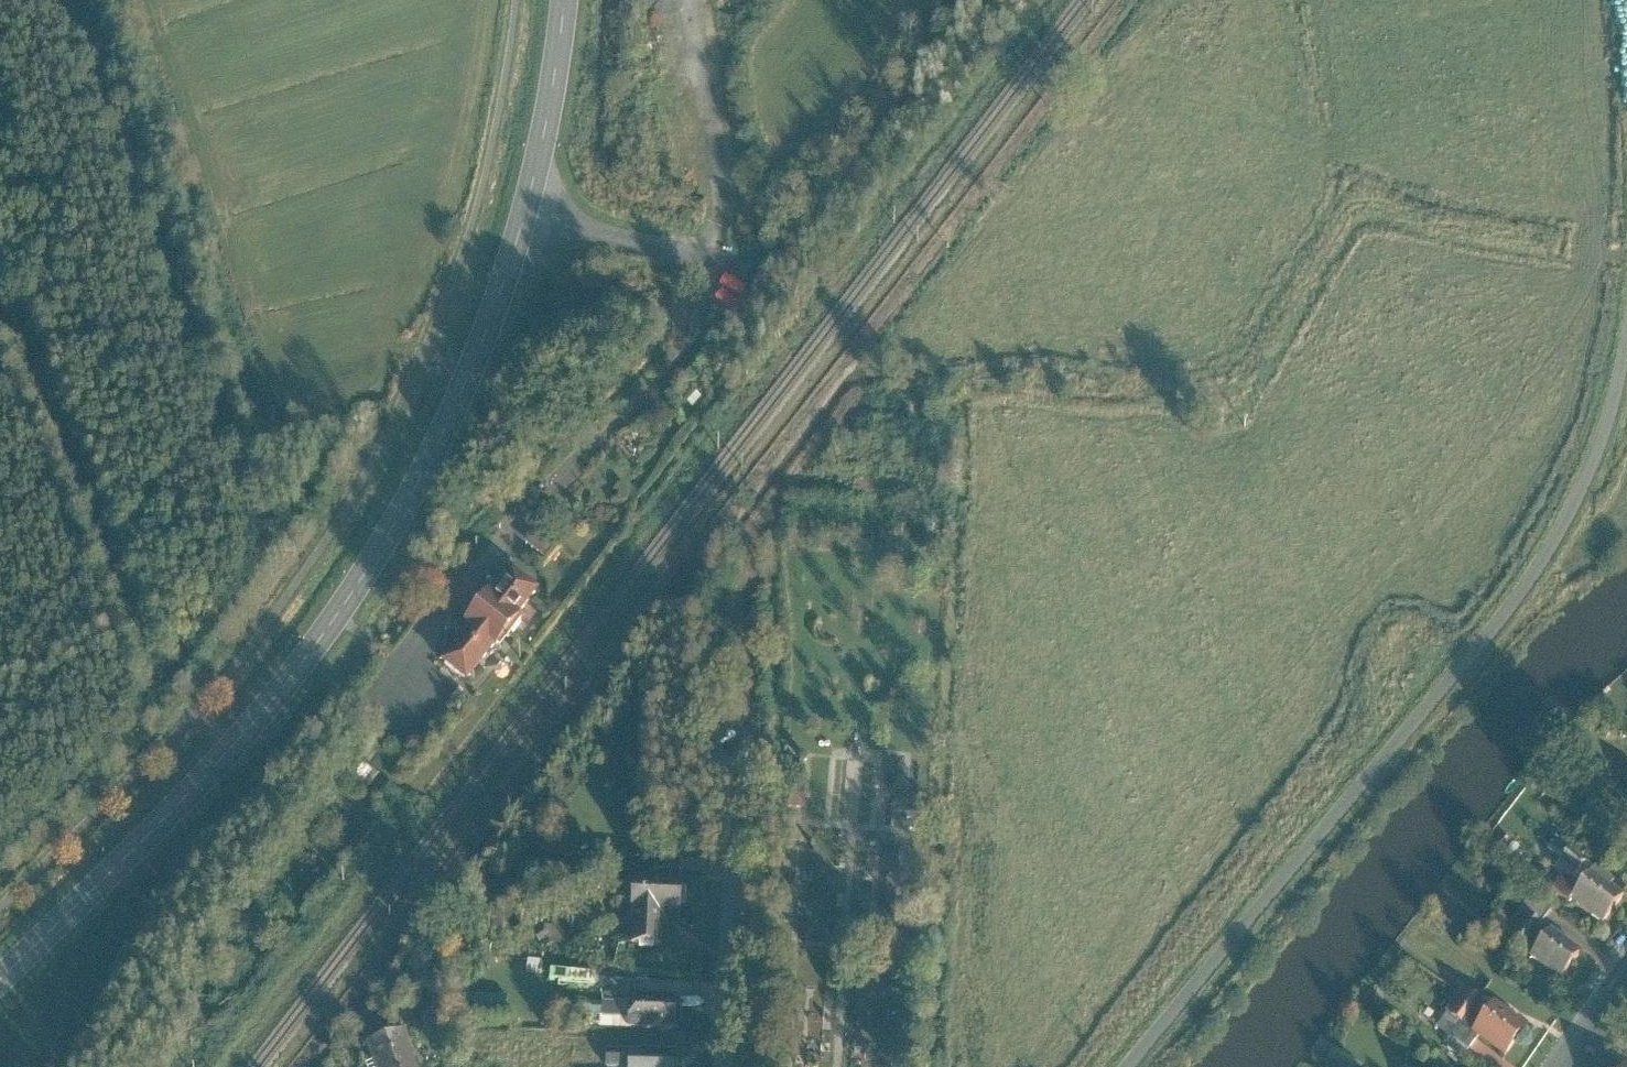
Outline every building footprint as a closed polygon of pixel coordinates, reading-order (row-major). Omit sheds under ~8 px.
[(736,309),(751,288),(729,273),(714,295),(736,309)] [(454,670),(478,690),(508,654),(514,658),(538,629),(529,621),(547,600),(526,581),(506,605),(498,598),(474,628),(483,636),(454,670)] [(787,805),(805,805),(805,783),(787,783),(787,805)] [(1624,895),(1592,870),(1569,898),(1601,924),(1624,895)] [(650,948),(672,949),(674,919),(697,920),(698,885),(640,882),(638,917),(651,918),(650,948)] [(1508,931),(1521,936),(1517,945),(1530,951),(1538,934),(1537,933),(1549,907),(1524,896),(1508,931)] [(1583,951),(1551,926),(1528,955),(1560,980),(1583,951)] [(627,1031),(687,1034),(689,1000),(628,997),(627,1031)] [(622,1000),(603,999),(601,1025),(621,1026),(622,1000)] [(1528,1025),(1497,1000),(1471,1032),(1503,1057),(1528,1025)] [(368,1044),(377,1066),(419,1066),(404,1029),(368,1044)] [(687,1055),(611,1051),(611,1066),(686,1066),(687,1055)]
